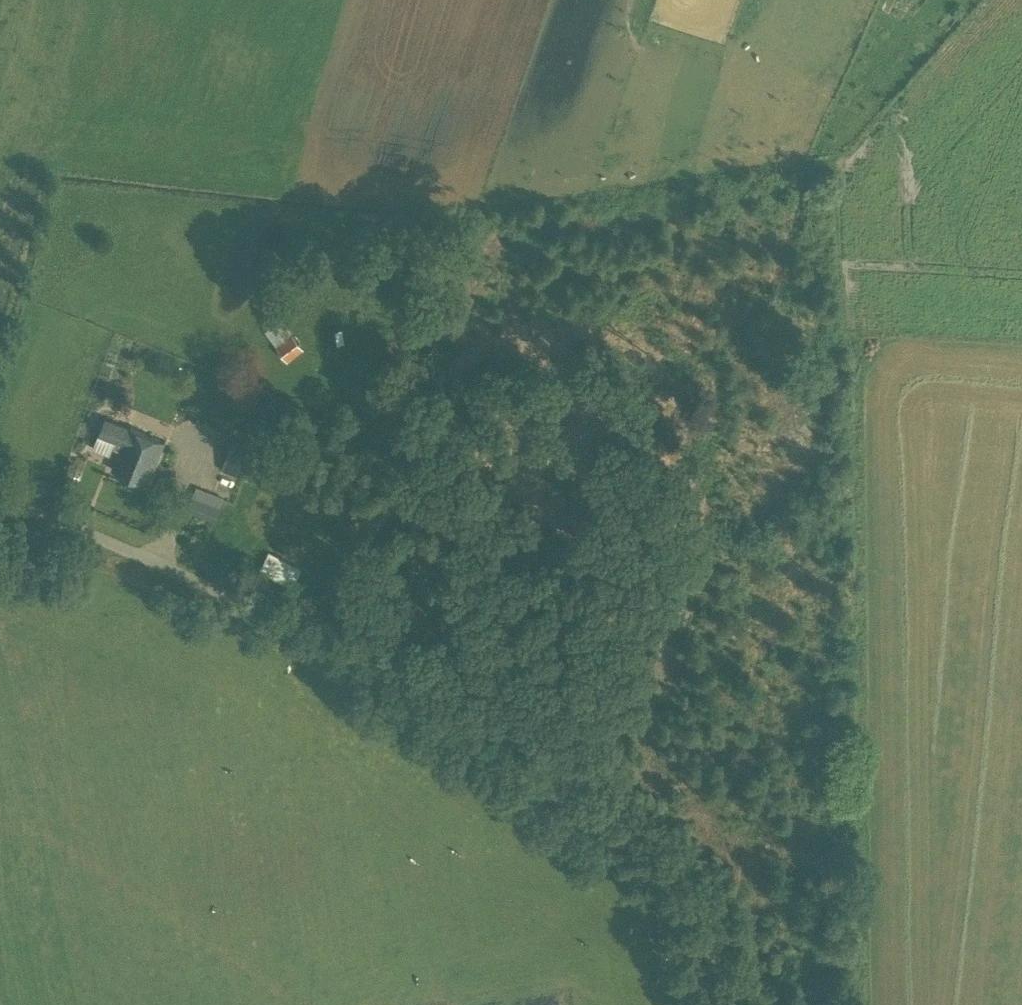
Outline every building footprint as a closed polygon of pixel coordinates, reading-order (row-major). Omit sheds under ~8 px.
[(293,335),(277,347),(286,359),(286,360),(303,348),(293,335)] [(109,456),(113,446),(121,449),(114,467),(149,481),(165,440),(107,417),(94,450),(109,456)] [(243,478),(256,445),(233,436),(220,469),(243,478)] [(214,520),(222,498),(196,488),(187,511),(214,520)] [(270,556),(262,571),(291,586),(299,570),(270,555),(270,556)]
